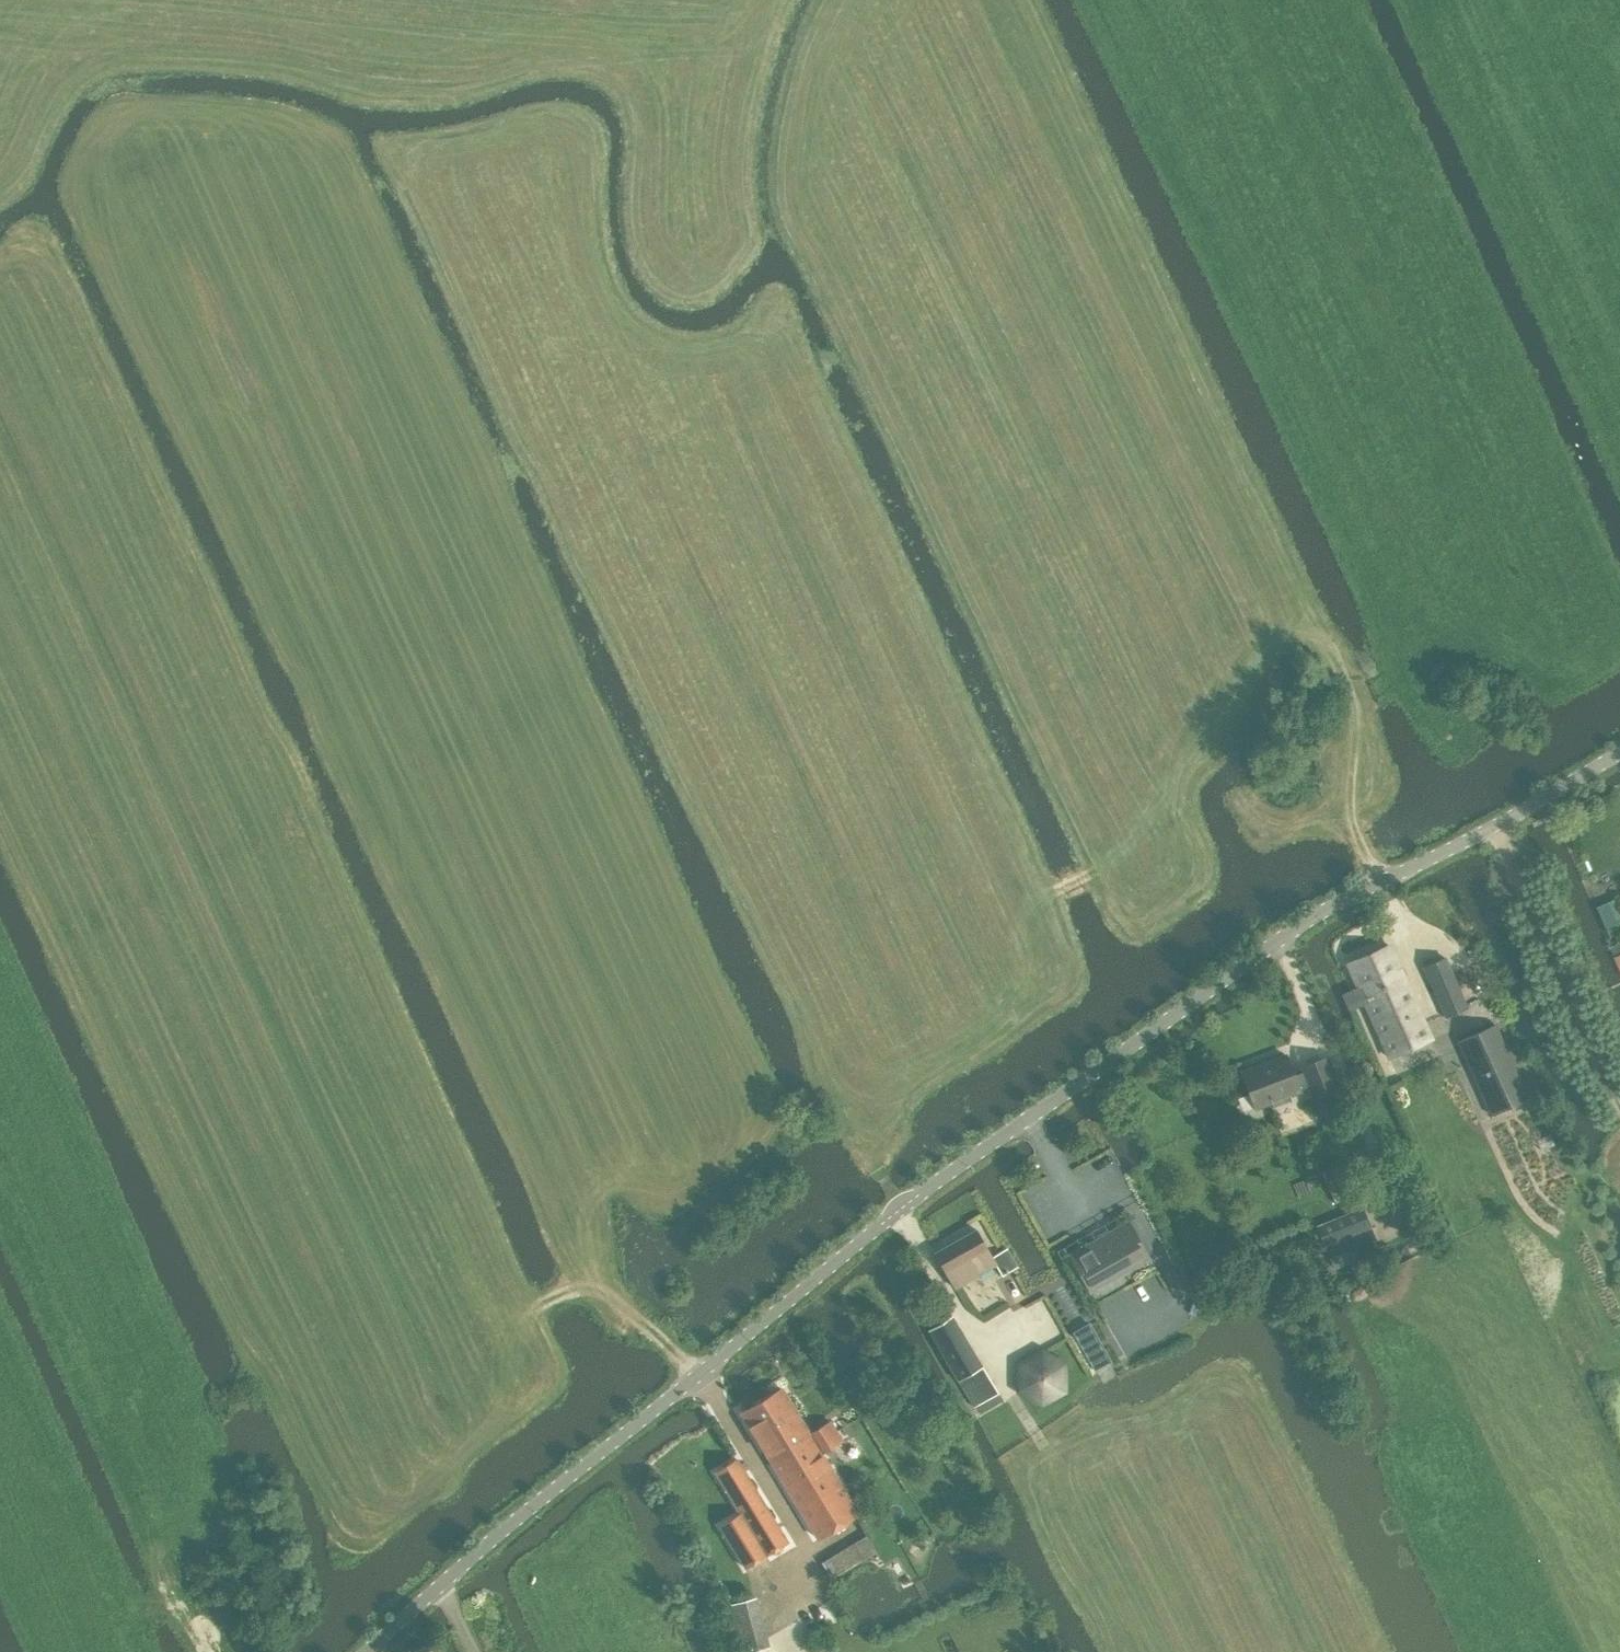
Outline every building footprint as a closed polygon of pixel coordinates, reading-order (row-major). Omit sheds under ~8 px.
[(1431,1039),(1394,944),(1352,961),(1362,988),(1345,995),(1351,1011),(1368,1004),(1388,1056),(1431,1039)] [(1445,1018),(1466,1008),(1444,958),(1424,968),(1445,1018)] [(1493,1022),(1461,1038),(1496,1114),(1530,1097),(1493,1022)] [(1293,1076),(1285,1056),(1243,1072),(1257,1106),(1271,1101),(1274,1108),(1291,1101),(1288,1094),(1298,1090),(1297,1089),(1308,1085),(1313,1097),(1335,1089),(1323,1059),(1302,1067),(1304,1072),(1293,1076)] [(1328,1098),(1316,1103),(1322,1117),(1334,1112),(1328,1098)] [(1331,1168),(1321,1172),(1334,1203),(1343,1199),(1331,1168)] [(1362,1208),(1316,1227),(1333,1269),(1380,1250),(1362,1208)] [(1091,1291),(1148,1259),(1128,1223),(1071,1255),(1091,1291)] [(991,1258),(977,1230),(936,1253),(956,1288),(996,1265),(1002,1276),(1018,1266),(1007,1247),(991,1258)] [(974,1408),(999,1393),(952,1315),(929,1330),(974,1408)] [(1073,1332),(1084,1352),(1100,1344),(1089,1324),(1073,1332)] [(1041,1404),(1064,1390),(1064,1363),(1040,1350),(1018,1364),(1017,1390),(1041,1404)] [(741,1413),(818,1540),(859,1515),(821,1453),(842,1441),(830,1422),(809,1435),(782,1389),(741,1413)] [(737,1459),(715,1473),(740,1514),(719,1526),(745,1569),(788,1543),(737,1459)] [(867,1535),(822,1563),(831,1578),(876,1551),(867,1535)] [(752,1600),(732,1605),(745,1651),(751,1651),(766,1648),(752,1600)]
